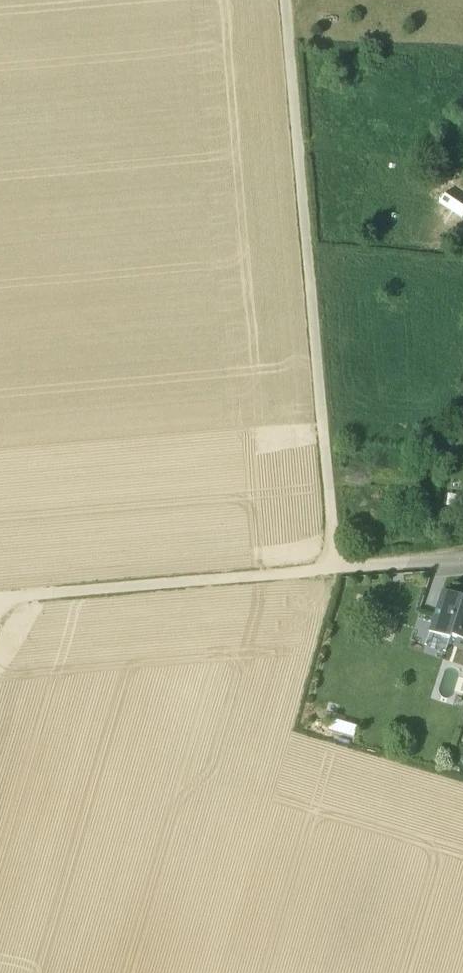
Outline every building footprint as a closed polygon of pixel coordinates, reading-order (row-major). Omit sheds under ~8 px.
[(445,586),(430,633),(462,643),(462,592),(445,586)]
